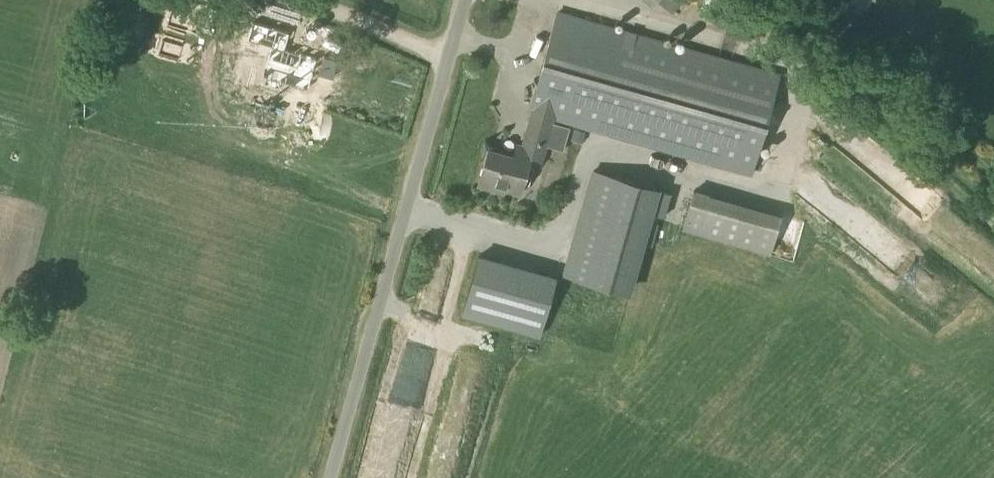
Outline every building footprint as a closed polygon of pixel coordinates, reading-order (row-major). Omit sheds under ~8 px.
[(530,113),(521,147),(516,145),(513,156),(488,149),(478,185),(505,193),(507,188),(522,193),(530,164),(542,167),(548,146),(563,151),(570,127),(555,123),(555,121),(752,176),(771,110),(776,94),(781,74),(557,11),(529,113),(530,113)] [(260,20),(250,51),(273,58),(267,79),(314,93),(325,57),(294,48),(299,32),(260,20)] [(173,42),(169,55),(189,61),(193,48),(173,42)] [(582,144),(585,133),(574,130),(571,141),(582,144)] [(594,171),(565,274),(609,287),(628,292),(657,189),(638,184),(594,171)] [(771,255),(782,215),(693,190),(682,229),(771,255)] [(477,255),(460,315),(538,337),(555,277),(477,255)]
